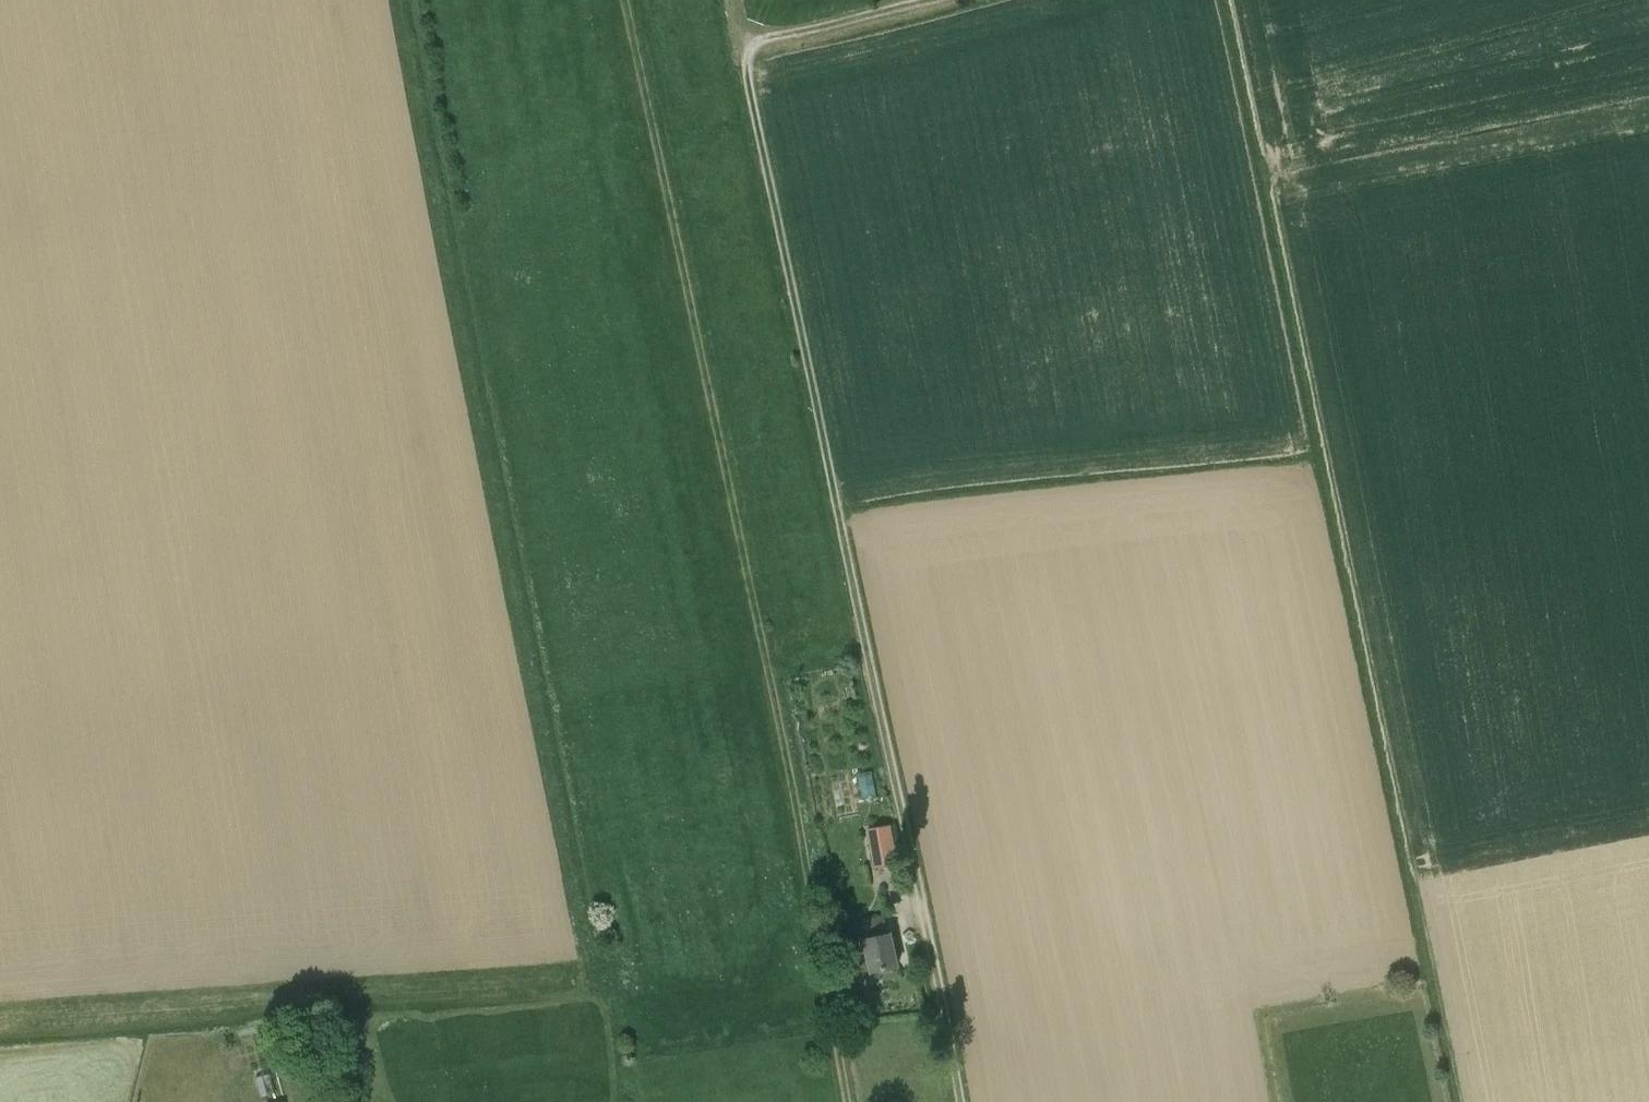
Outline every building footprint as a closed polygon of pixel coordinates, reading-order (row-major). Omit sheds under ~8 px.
[(875,798),(870,772),(858,775),(863,800),(875,798)] [(868,830),(875,867),(897,863),(897,862),(890,826),(868,830)] [(871,972),(899,966),(892,934),(865,939),(871,972)] [(262,1096),(275,1093),(270,1074),(257,1077),(262,1096)]
